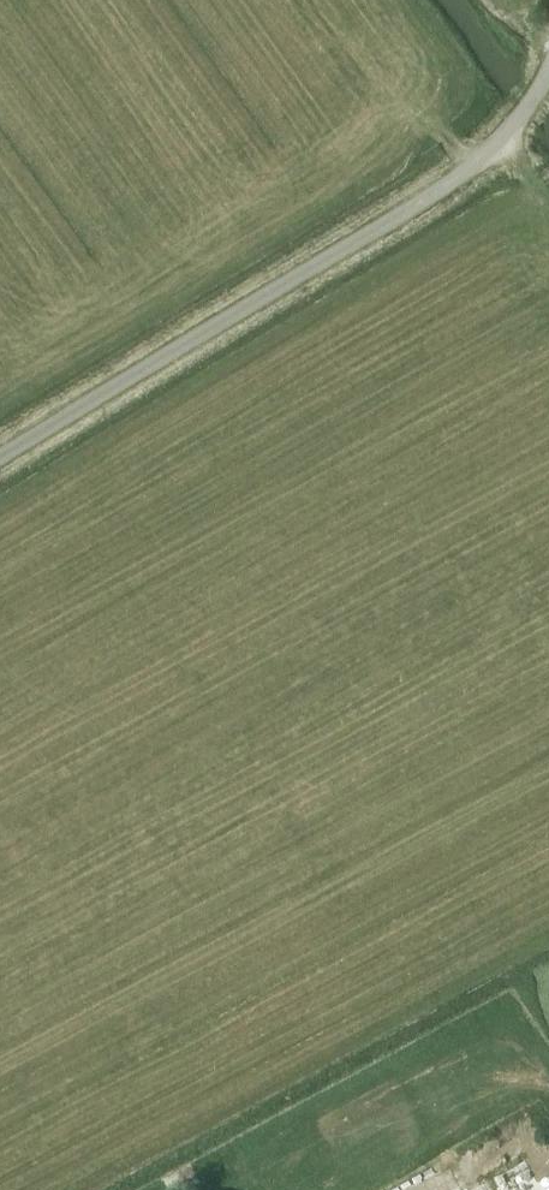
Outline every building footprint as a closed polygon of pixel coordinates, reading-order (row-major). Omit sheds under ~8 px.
[(468,1189),(548,1189),(548,1146),(468,1189)]
